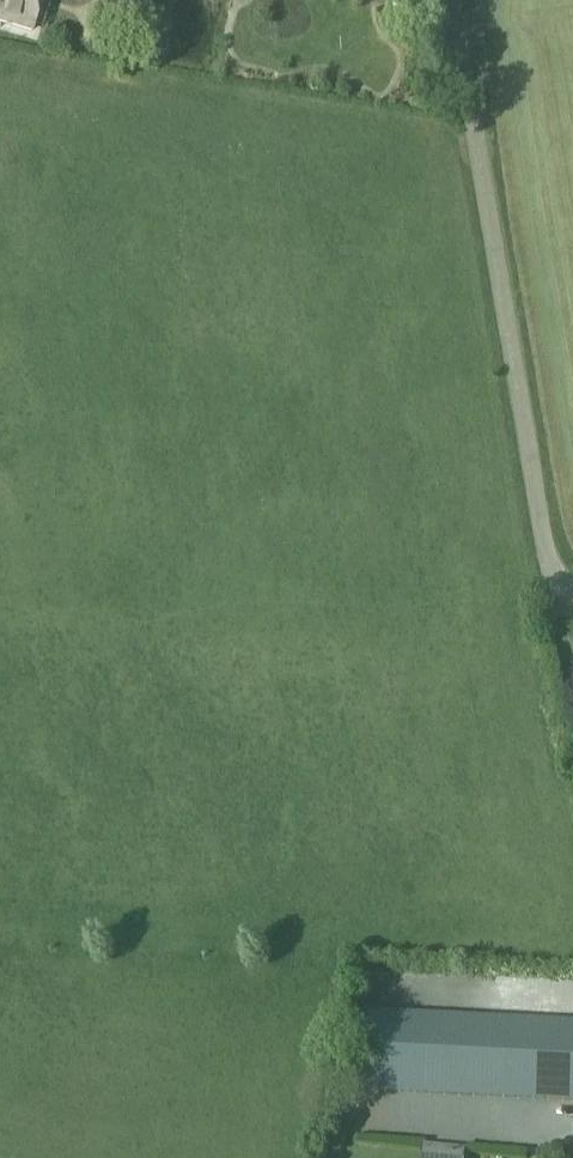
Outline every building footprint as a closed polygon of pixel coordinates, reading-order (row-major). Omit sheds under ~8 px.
[(31,32),(40,0),(0,0),(0,23),(31,32)] [(356,1095),(490,1101),(494,1021),(360,1015),(356,1095)] [(494,1021),(490,1101),(572,1105),(572,1025),(494,1021)] [(423,1120),(461,1124),(463,1105),(426,1101),(423,1120)]
